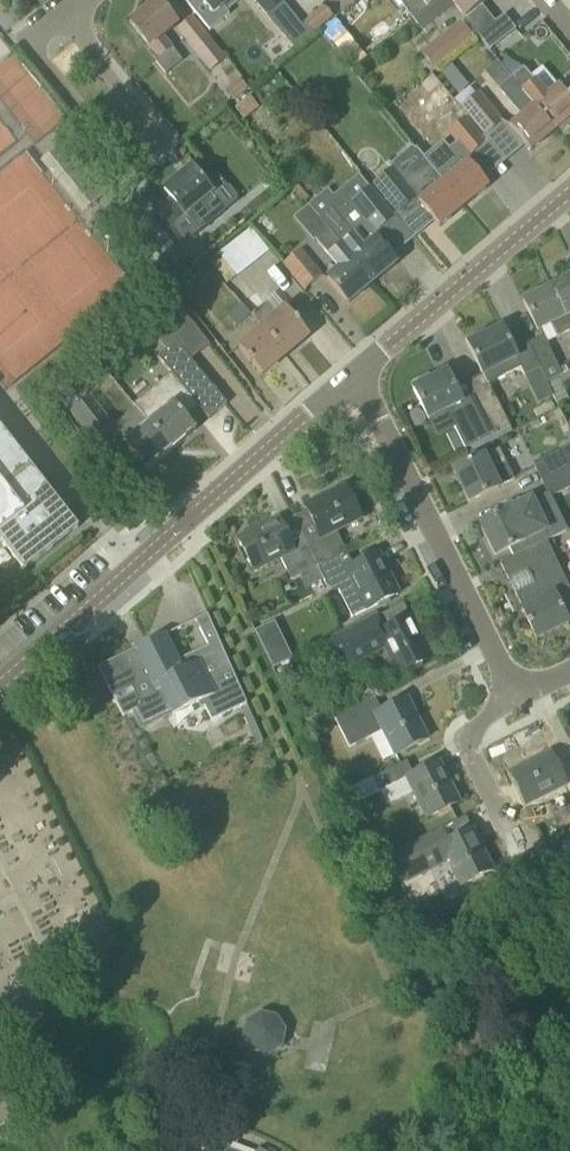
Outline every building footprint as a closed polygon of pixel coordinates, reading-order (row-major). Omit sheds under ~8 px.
[(155,61),(166,75),(182,61),(172,49),(173,48),(164,37),(178,26),(157,0),(129,23),(159,58),(155,61)] [(223,0),(184,0),(210,31),(229,15),(223,7),(226,4),(223,0)] [(266,14),(282,1),(281,0),(254,0),(266,14)] [(305,16),(324,0),(292,0),(305,16)] [(402,6),(412,19),(413,19),(416,16),(436,0),(410,0),(402,6)] [(416,16),(413,19),(422,31),(453,5),(465,19),(489,0),(436,0),(416,16)] [(303,23),(313,34),(333,18),(323,6),(303,23)] [(478,36),(489,51),(516,30),(504,15),(478,36)] [(176,30),(210,72),(226,59),(193,17),(176,30)] [(297,19),(281,32),(295,50),(311,37),(297,19)] [(421,54),(433,70),(473,38),(460,22),(421,54)] [(511,78),(534,106),(555,131),(566,122),(568,125),(569,124),(569,97),(569,98),(559,86),(544,98),(521,70),(511,78)] [(534,106),(511,78),(498,89),(521,117),(509,126),(530,152),(555,131),(534,106)] [(225,91),(233,102),(248,90),(239,79),(225,91)] [(503,122),(479,92),(460,107),(484,137),(503,122)] [(234,109),(240,117),(255,105),(249,97),(234,109)] [(447,133),(468,158),(487,144),(466,118),(447,133)] [(49,154),(90,206),(112,188),(69,137),(49,154)] [(429,144),(420,153),(426,160),(464,207),(488,187),(467,161),(453,173),(429,144)] [(426,160),(400,181),(390,169),(372,184),(397,215),(416,200),(439,228),(464,207),(426,160)] [(212,194),(213,194),(192,168),(164,190),(185,216),(198,206),(209,219),(223,208),(212,194)] [(253,178),(256,199),(273,196),(270,175),(253,178)] [(351,202),(375,232),(394,217),(370,187),(351,202)] [(347,220),(343,223),(320,195),(310,203),(321,217),(320,219),(352,258),(373,283),(397,263),(376,237),(374,239),(366,230),(357,229),(356,231),(347,220)] [(183,257),(148,215),(131,230),(165,272),(183,257)] [(352,258),(320,219),(306,230),(338,269),(327,278),(333,285),(348,303),(373,283),(352,258)] [(211,258),(229,281),(269,250),(250,227),(211,258)] [(283,264),(305,290),(322,275),(301,249),(283,264)] [(190,277),(201,290),(213,279),(202,267),(190,277)] [(550,288),(569,328),(569,273),(561,277),(563,281),(550,288)] [(550,288),(523,301),(538,332),(552,325),(558,337),(569,331),(569,328),(550,288)] [(255,291),(240,303),(251,316),(265,303),(255,291)] [(151,308),(173,336),(191,322),(169,294),(151,308)] [(251,316),(240,303),(226,315),(237,327),(251,316)] [(251,316),(260,327),(285,356),(308,337),(283,307),(274,315),(265,304),(251,316)] [(285,356),(260,327),(237,345),(262,375),(285,356)] [(540,368),(528,345),(513,352),(502,328),(486,336),(484,331),(466,339),(469,344),(467,345),(487,384),(520,368),(525,376),(540,369),(540,368)] [(540,369),(547,383),(560,376),(541,338),(528,344),(528,345),(540,368),(540,369)] [(185,392),(148,422),(171,451),(196,430),(182,414),(195,403),(208,419),(227,404),(175,342),(157,357),(185,392)] [(496,435),(481,405),(466,412),(447,372),(431,380),(428,375),(412,383),(415,388),(413,389),(428,419),(446,410),(465,450),(496,435)] [(62,384),(73,397),(80,391),(69,378),(62,384)] [(71,412),(97,445),(116,430),(90,397),(71,412)] [(495,398),(481,405),(496,435),(510,428),(495,398)] [(171,451),(148,422),(123,443),(147,471),(171,451)] [(0,427),(0,527),(20,511),(3,490),(32,468),(0,427)] [(541,481),(569,467),(569,445),(532,464),(541,481)] [(453,471),(469,503),(500,487),(514,480),(499,450),(485,456),(485,455),(453,471)] [(541,481),(549,498),(569,488),(569,467),(541,481)] [(32,468),(3,490),(20,511),(0,527),(0,546),(3,543),(24,570),(79,527),(32,468)] [(307,511),(294,518),(304,538),(318,566),(343,554),(344,557),(347,555),(335,531),(361,518),(345,486),(304,506),(307,511)] [(509,549),(513,558),(546,541),(549,540),(544,531),(546,530),(531,499),(509,510),(509,509),(479,524),(495,556),(509,549)] [(292,581),(317,569),(319,568),(318,566),(304,538),(294,518),(281,524),(278,519),(276,520),(278,524),(257,534),(255,531),(238,539),(255,574),(281,561),(292,581)] [(513,558),(500,564),(508,581),(527,572),(533,585),(515,594),(522,609),(521,610),(536,640),(568,624),(567,622),(569,620),(569,590),(546,541),(513,558)] [(354,618),(358,626),(358,627),(380,616),(375,606),(398,595),(390,577),(386,579),(375,556),(350,568),(344,557),(343,554),(318,566),(319,568),(317,569),(324,582),(334,577),(340,589),(336,591),(351,620),(354,618)] [(136,710),(143,724),(170,711),(173,716),(198,704),(201,709),(205,707),(212,721),(248,703),(230,665),(207,616),(196,621),(208,647),(178,661),(165,635),(98,667),(122,717),(136,710)] [(358,627),(358,626),(331,639),(346,669),(384,651),(396,676),(430,658),(421,641),(418,642),(407,622),(411,620),(410,618),(386,630),(380,616),(358,627)] [(381,733),(393,756),(427,739),(406,699),(381,711),(374,698),(334,718),(349,748),(381,733)] [(547,794),(565,785),(569,795),(569,775),(563,779),(550,753),(509,773),(526,805),(547,794)] [(405,780),(425,820),(459,803),(450,785),(447,787),(435,764),(410,776),(404,765),(407,764),(406,762),(372,779),(379,793),(405,780)] [(393,853),(408,883),(447,864),(459,888),(493,871),(484,854),(481,855),(470,834),(473,832),(472,830),(447,842),(440,829),(393,853)] [(282,1046),(284,1035),(285,1031),(276,1017),(260,1013),(245,1022),(241,1039),(251,1053),(267,1057),(281,1048),(282,1046)]
